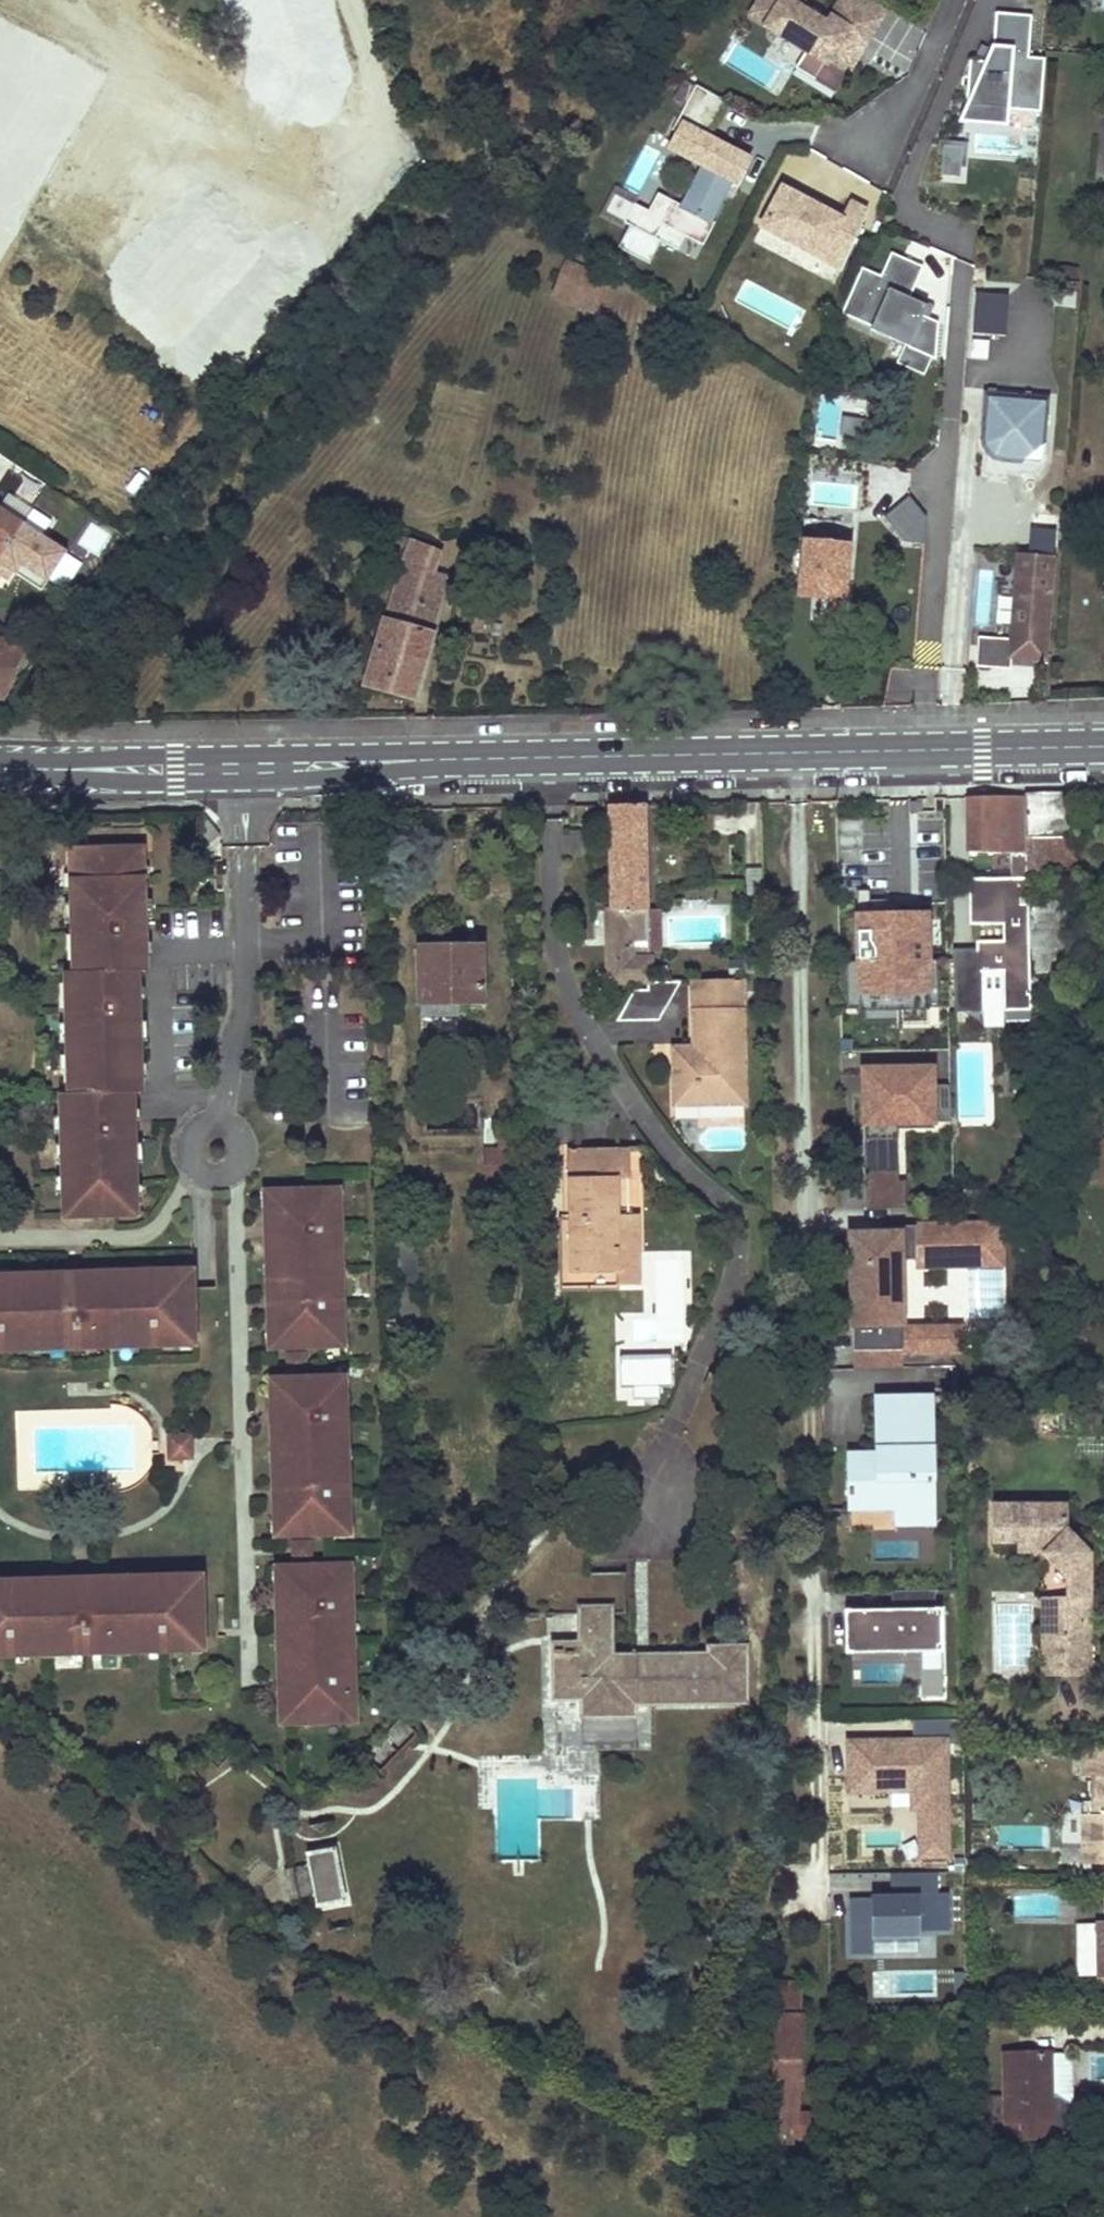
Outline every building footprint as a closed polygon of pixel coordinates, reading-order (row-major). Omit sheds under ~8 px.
[(0,23),(0,185),(98,239),(104,258),(110,247),(127,256),(108,268),(158,296),(179,329),(167,289),(182,263),(194,269),(212,258),(233,269),(342,72),(357,63),(312,39),(297,14),(293,0),(13,0),(0,23)] [(754,8),(786,28),(781,36),(805,51),(824,63),(820,70),(840,82),(855,60),(848,56),(856,44),(862,48),(886,9),(872,0),(841,0),(826,24),(800,8),(805,0),(759,0),(754,8)] [(754,8),(749,16),(781,36),(786,28),(754,8)] [(932,184),(960,186),(965,130),(986,132),(1039,136),(1044,58),(1028,57),(1031,16),(994,13),(991,49),(968,47),(961,143),(935,141),(932,184)] [(856,44),(848,56),(855,60),(862,48),(856,44)] [(805,51),(794,68),(834,92),(840,82),(820,70),(824,63),(805,51)] [(727,103),(696,85),(685,105),(716,122),(727,103)] [(685,105),(671,130),(677,133),(682,124),(707,138),(716,122),(685,105)] [(670,201),(650,237),(674,249),(682,235),(699,245),(712,223),(707,220),(724,191),(730,180),(735,182),(747,160),(707,138),(682,124),(677,133),(669,148),(702,166),(679,207),(670,201)] [(730,180),(724,191),(729,193),(735,182),(730,180)] [(631,203),(621,220),(650,237),(670,201),(655,193),(645,211),(631,203)] [(777,193),(759,235),(821,262),(829,244),(849,252),(866,212),(845,203),(838,220),(777,193)] [(517,214),(510,224),(527,233),(531,222),(517,214)] [(829,244),(821,262),(841,270),(849,252),(829,244)] [(882,276),(858,269),(840,326),(905,346),(898,367),(926,375),(945,316),(908,305),(921,265),(889,255),(882,276)] [(974,293),(974,338),(1006,338),(1006,293),(974,293)] [(1049,399),(985,393),(978,436),(984,452),(987,457),(1003,462),(1022,464),(1025,452),(1031,446),(1042,444),(1045,443),(1049,399)] [(860,449),(863,420),(842,417),(838,446),(860,449)] [(1041,466),(1042,444),(1031,446),(1025,452),(1022,464),(1041,466)] [(893,542),(924,545),(926,507),(896,505),(893,542)] [(1034,506),(1030,554),(1053,556),(1057,508),(1034,506)] [(0,510),(0,571),(9,577),(14,570),(18,564),(44,582),(63,552),(0,510)] [(76,544),(98,558),(111,536),(89,523),(76,544)] [(401,548),(364,686),(414,700),(449,578),(433,574),(440,551),(405,538),(392,536),(384,544),(401,548)] [(803,540),(799,592),(824,594),(845,596),(850,545),(803,540)] [(1010,668),(1011,655),(1044,658),(1053,556),(1030,554),(1019,553),(1012,637),(978,635),(976,665),(1010,668)] [(44,582),(18,564),(14,570),(40,588),(44,582)] [(824,594),(823,610),(844,612),(845,596),(824,594)] [(2,698),(17,669),(13,666),(15,644),(0,643),(0,698),(2,698)] [(1025,797),(1027,894),(1074,893),(1072,795),(1025,797)] [(1027,915),(1027,894),(1025,797),(975,798),(976,823),(970,823),(969,855),(1011,854),(1012,881),(971,882),(972,926),(1002,926),(1028,925),(1027,915)] [(643,805),(609,806),(613,912),(624,911),(624,934),(625,956),(633,955),(647,955),(665,955),(663,913),(641,914),(641,911),(647,910),(643,805)] [(144,844),(73,846),(76,968),(67,969),(71,1088),(63,1088),(67,1211),(137,1209),(132,1086),(142,1086),(138,967),(147,967),(144,844)] [(625,956),(624,934),(624,911),(613,912),(605,912),(605,921),(610,921),(611,947),(606,947),(607,980),(628,979),(649,978),(648,958),(633,959),(633,955),(625,956)] [(931,1003),(931,915),(852,915),(852,1003),(931,1003)] [(1027,915),(1028,925),(1029,982),(1043,981),(1065,981),(1065,915),(1027,915)] [(1004,1008),(1004,1012),(1029,1011),(1029,982),(1028,925),(1002,926),(1002,942),(1002,951),(979,951),(956,952),(956,1012),(982,1012),(982,1009),(1004,1008)] [(1002,942),(978,942),(979,951),(1002,951),(1002,942)] [(423,951),(422,1002),(481,1002),(481,951),(423,951)] [(674,1098),(742,1097),(740,986),(740,977),(694,978),(695,1042),(695,1056),(674,1057),(674,1098)] [(763,985),(763,977),(740,977),(740,986),(763,985)] [(1044,1010),(1043,981),(1029,982),(1029,1011),(1044,1010)] [(628,1042),(680,1036),(674,984),(622,990),(628,1042)] [(674,1057),(695,1056),(695,1042),(674,1042),(674,1057)] [(936,1068),(859,1067),(859,1130),(936,1130),(936,1068)] [(519,1187),(519,1132),(497,1132),(496,1148),(481,1148),(481,1167),(496,1167),(496,1188),(519,1187)] [(866,1142),(866,1171),(894,1171),(894,1142),(866,1142)] [(639,1285),(639,1258),(638,1231),(618,1232),(617,1181),(627,1180),(626,1149),(570,1150),(573,1273),(616,1272),(616,1286),(639,1285)] [(864,1173),(864,1211),(904,1211),(904,1173),(864,1173)] [(638,1216),(628,1216),(627,1180),(617,1181),(618,1232),(638,1231),(638,1216)] [(327,1185),(267,1186),(271,1342),(331,1340),(331,1330),(343,1328),(342,1273),(330,1273),(329,1253),(341,1252),(340,1196),(328,1196),(327,1185)] [(340,1185),(327,1185),(328,1196),(340,1196),(340,1185)] [(1002,1258),(1002,1230),(982,1230),(982,1227),(892,1228),(892,1235),(852,1236),(853,1266),(848,1266),(848,1282),(853,1282),(853,1296),(843,1296),(844,1326),(853,1325),(854,1370),(903,1370),(902,1353),(929,1352),(929,1343),(914,1343),(914,1331),(902,1331),(902,1303),(901,1262),(982,1261),(982,1258),(1002,1258)] [(341,1252),(329,1253),(330,1273),(342,1273),(341,1252)] [(186,1347),(185,1336),(196,1336),(194,1272),(0,1278),(0,1354),(186,1347)] [(343,1328),(331,1330),(331,1340),(343,1340),(343,1328)] [(959,1352),(959,1330),(914,1331),(914,1343),(929,1343),(929,1352),(959,1352)] [(185,1336),(186,1347),(197,1347),(196,1336),(185,1336)] [(306,1349),(289,1349),(289,1366),(307,1365),(306,1349)] [(672,1357),(621,1358),(621,1384),(635,1384),(656,1384),(673,1384),(672,1357)] [(344,1372),(331,1373),(332,1385),(344,1385),(344,1372)] [(331,1373),(272,1375),(276,1530),(336,1529),(336,1517),(347,1517),(347,1463),(335,1463),(334,1441),(345,1441),(344,1385),(332,1385),(331,1373)] [(656,1384),(635,1384),(635,1396),(656,1396),(656,1384)] [(930,1396),(872,1397),(874,1454),(874,1468),(848,1468),(849,1511),(894,1510),(925,1509),(924,1479),(931,1479),(930,1396)] [(195,1433),(171,1434),(172,1458),(197,1457),(195,1433)] [(345,1441),(334,1441),(335,1463),(347,1463),(345,1441)] [(874,1454),(848,1454),(848,1468),(874,1468),(874,1454)] [(894,1526),(932,1524),(931,1479),(924,1479),(925,1509),(894,1510),(894,1526)] [(1064,1508),(990,1509),(991,1544),(1016,1544),(1016,1555),(1039,1556),(1065,1581),(1065,1598),(1065,1638),(1052,1638),(1052,1677),(1089,1678),(1089,1557),(1076,1543),(1068,1543),(1064,1543),(1064,1539),(1064,1533),(1064,1508)] [(347,1528),(347,1517),(336,1517),(336,1529),(347,1528)] [(1076,1543),(1064,1533),(1064,1539),(1064,1543),(1068,1543),(1076,1543)] [(311,1539),(294,1539),(294,1554),(311,1554),(311,1539)] [(337,1562),(276,1564),(281,1719),(341,1718),(341,1706),(353,1706),(351,1652),(339,1652),(339,1630),(350,1629),(350,1573),(337,1574),(337,1562)] [(349,1562),(337,1562),(337,1574),(350,1573),(349,1562)] [(0,1580),(0,1650),(192,1644),(191,1633),(203,1633),(202,1574),(0,1580)] [(932,1610),(932,1592),(888,1592),(888,1611),(932,1610)] [(1040,1631),(1040,1677),(1052,1677),(1052,1638),(1065,1638),(1065,1598),(1057,1598),(1040,1598),(1040,1631)] [(582,1699),(582,1706),(582,1715),(636,1714),(636,1705),(636,1693),(711,1692),(711,1704),(747,1703),(747,1646),(707,1647),(707,1655),(614,1656),(613,1602),(579,1603),(579,1631),(579,1640),(554,1640),(554,1699),(582,1699)] [(939,1646),(938,1610),(932,1610),(888,1611),(848,1611),(849,1648),(917,1647),(939,1646)] [(849,1648),(848,1611),(842,1611),(842,1654),(918,1653),(917,1647),(849,1648)] [(350,1629),(339,1630),(339,1652),(351,1652),(350,1629)] [(579,1631),(553,1631),(554,1640),(579,1640),(579,1631)] [(203,1633),(191,1633),(192,1644),(203,1645),(203,1633)] [(939,1671),(939,1646),(917,1647),(918,1653),(918,1671),(939,1671)] [(940,1688),(939,1671),(918,1671),(918,1688),(940,1688)] [(940,1698),(940,1688),(918,1688),(918,1699),(940,1698)] [(711,1692),(636,1693),(636,1705),(711,1704),(711,1692)] [(353,1706),(341,1706),(341,1718),(353,1718),(353,1706)] [(361,1751),(371,1760),(380,1769),(415,1733),(396,1715),(361,1751)] [(914,1721),(914,1739),(950,1739),(950,1721),(914,1721)] [(914,1739),(847,1740),(847,1791),(910,1791),(910,1808),(919,1808),(919,1862),(951,1862),(950,1739),(914,1739)] [(1085,1748),(1085,1774),(1093,1774),(1093,1811),(1085,1811),(1084,1829),(1085,1861),(1103,1861),(1103,1749),(1085,1748)] [(172,1778),(175,1783),(179,1788),(196,1776),(188,1766),(172,1778)] [(182,1793),(199,1781),(196,1776),(179,1788),(182,1793)] [(288,1897),(301,1895),(314,1893),(316,1907),(344,1902),(335,1848),(306,1853),(308,1865),(284,1869),(288,1897)] [(871,1899),(851,1899),(852,1952),(872,1952),(872,1939),(921,1938),(921,1931),(951,1931),(950,1893),(936,1893),(936,1874),(891,1875),(891,1894),(871,1894),(871,1899)] [(1100,1900),(1102,1922),(1094,1922),(1096,1982),(1101,1982),(1101,1984),(1102,1985),(1103,1986),(1103,1987),(1103,1900),(1100,1900)] [(775,2013),(797,2015),(798,1986),(776,1985),(775,2013)] [(796,2114),(799,2015),(797,2015),(775,2013),(771,2126),(791,2127),(791,2135),(812,2136),(813,2115),(796,2114)] [(1051,2053),(1003,2053),(1004,2139),(1052,2139),(1052,2118),(1043,2118),(1042,2096),(1051,2096),(1051,2053)] [(1052,2118),(1051,2096),(1042,2096),(1043,2118),(1052,2118)] [(1000,2123),(968,2124),(968,2140),(1001,2139),(1000,2123)] [(791,2127),(771,2126),(770,2141),(791,2143),(791,2135),(791,2127)]
